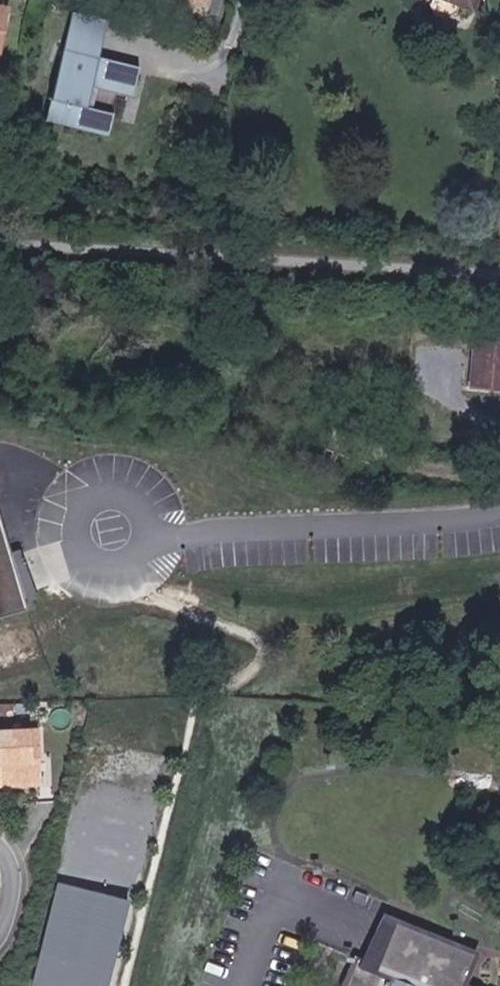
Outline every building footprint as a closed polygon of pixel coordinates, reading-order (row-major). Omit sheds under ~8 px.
[(433,8),(437,16),(449,21),(458,16),(460,7),(474,11),(477,0),(436,0),(433,8)] [(108,23),(72,13),(44,122),(106,138),(112,115),(84,108),(90,85),(132,96),(139,69),(99,58),(108,23)] [(471,338),(467,387),(499,390),(499,340),(471,338)] [(0,513),(0,618),(31,609),(0,513)] [(32,730),(0,731),(0,785),(34,784),(32,730)] [(67,831),(29,985),(34,985),(115,985),(149,851),(67,831)]
